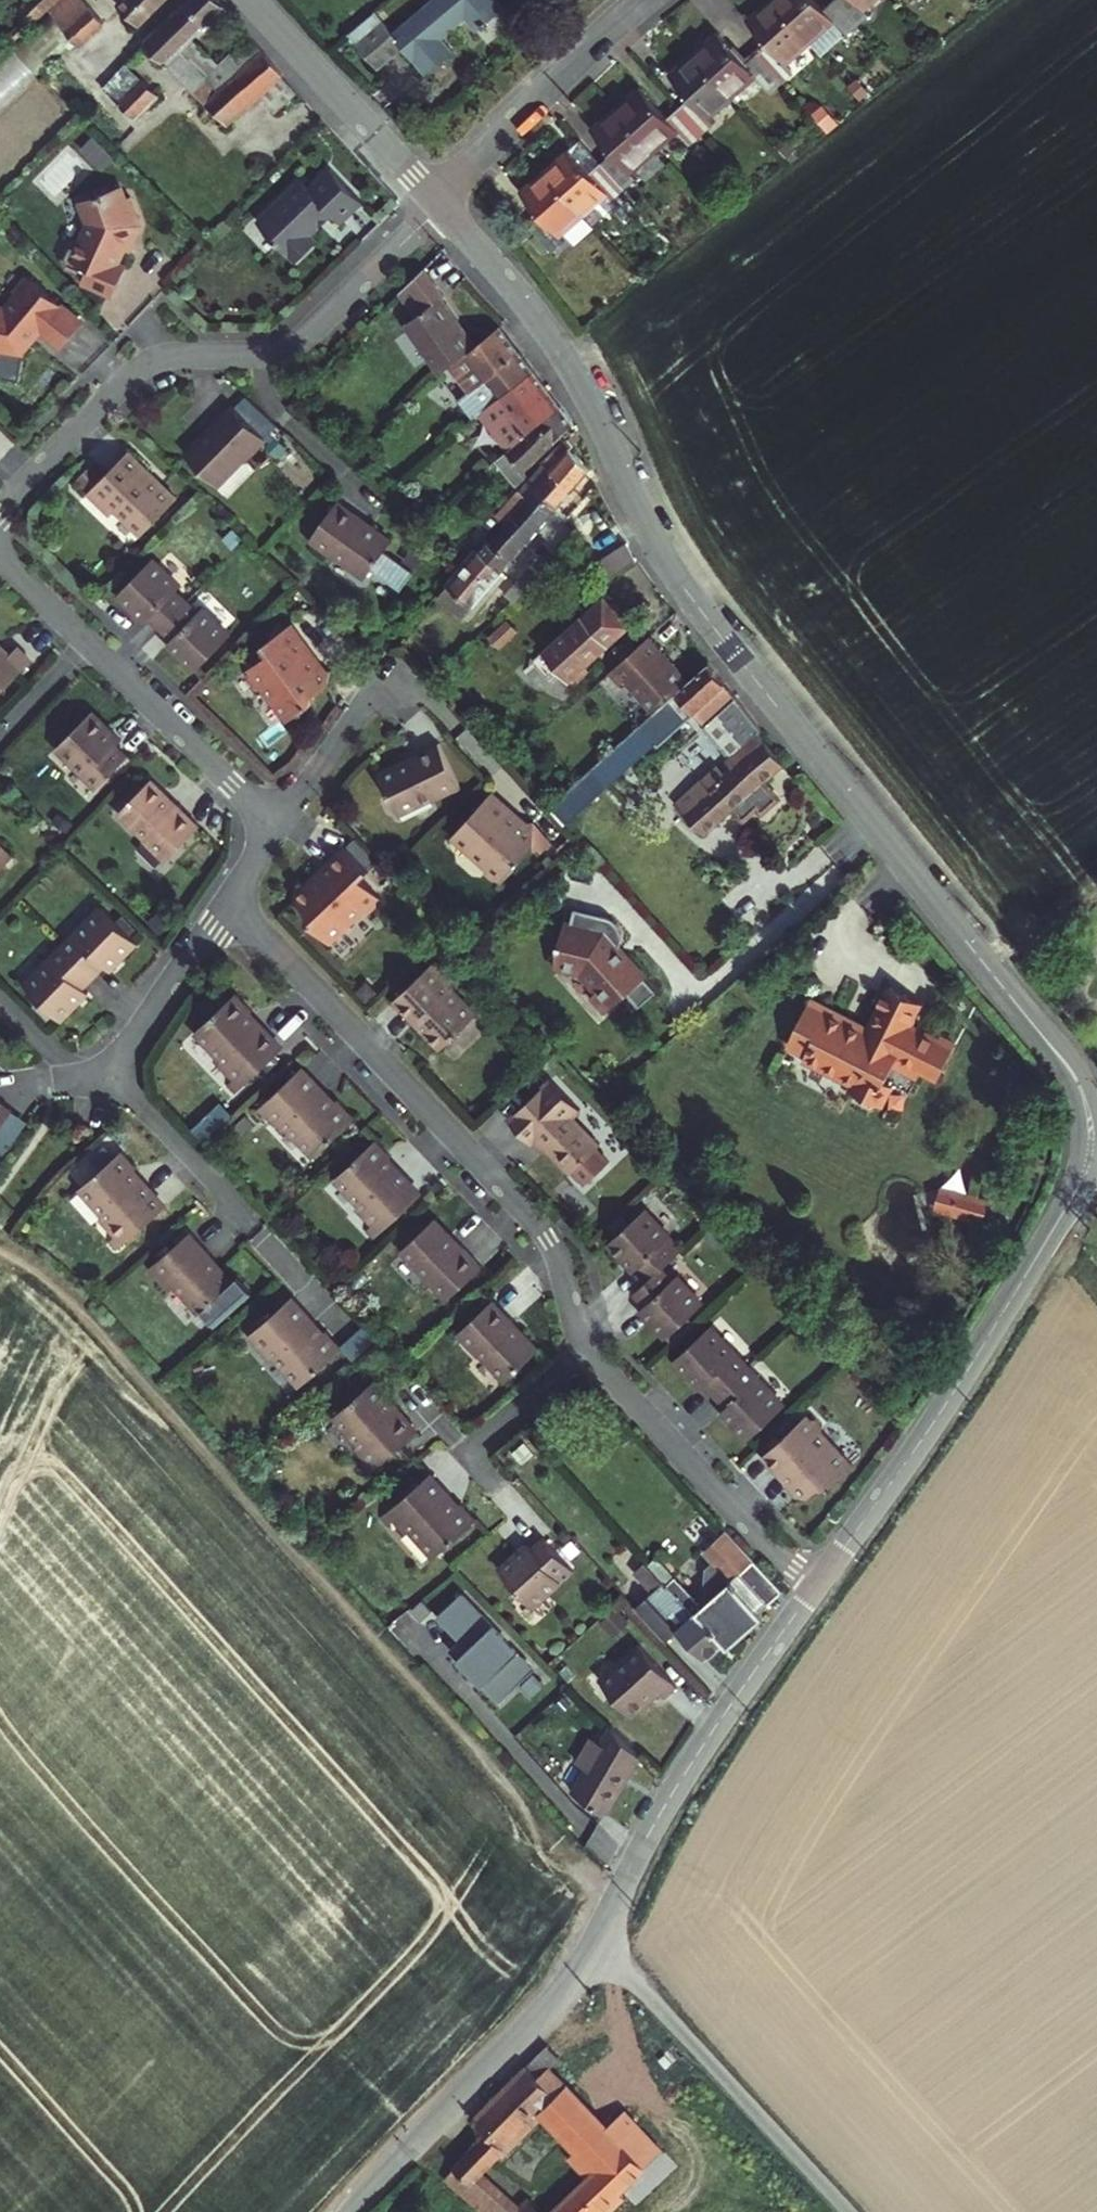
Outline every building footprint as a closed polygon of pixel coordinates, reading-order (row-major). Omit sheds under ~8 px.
[(46,8),(64,26),(85,4),(81,0),(54,0),(46,8)] [(108,11),(128,30),(157,0),(119,0),(108,11)] [(262,85),(276,100),(295,81),(249,29),(219,55),(195,30),(225,0),(187,0),(150,36),(227,115),(262,85)] [(371,11),(346,31),(367,56),(392,34),(415,61),(438,40),(428,29),(452,8),(462,20),(485,0),(404,0),(380,21),(371,11)] [(809,32),(779,0),(759,0),(747,12),(766,32),(755,42),(779,67),(790,56),(787,53),(809,32)] [(809,32),(833,8),(846,22),(856,12),(845,0),(779,0),(809,32)] [(856,12),(868,0),(845,0),(856,12)] [(12,29),(17,34),(37,16),(46,8),(41,3),(12,29)] [(100,19),(85,4),(64,26),(78,41),(100,19)] [(20,43),(39,66),(68,41),(49,19),(20,43)] [(718,24),(694,47),(733,88),(758,64),(770,75),(779,67),(755,42),(745,52),(718,24)] [(733,88),(694,47),(672,69),(692,89),(681,100),(705,125),(717,114),(712,109),(733,88)] [(36,75),(11,49),(0,60),(0,108),(36,75)] [(128,56),(107,79),(139,109),(161,86),(128,56)] [(696,134),(705,125),(681,100),(672,108),(644,80),(619,104),(660,146),(685,122),(696,134)] [(637,168),(660,146),(619,104),(597,126),(614,144),(603,155),(628,181),(639,170),(637,168)] [(570,143),(547,166),(587,207),(611,184),(617,191),(628,181),(603,155),(592,165),(570,143)] [(262,210),(301,251),(323,231),(316,223),(337,203),(346,212),(368,191),(336,157),(315,177),(306,168),(262,210)] [(587,207),(547,166),(524,188),(546,211),(535,221),(559,247),(571,236),(564,229),(587,207)] [(124,261),(136,235),(135,224),(141,224),(140,206),(134,207),(127,207),(126,194),(91,197),(93,220),(87,239),(85,238),(79,241),(71,256),(74,263),(92,271),(87,280),(118,295),(132,265),(124,261)] [(134,207),(133,194),(126,194),(127,207),(134,207)] [(443,287),(425,265),(401,288),(416,307),(406,315),(441,362),(458,350),(469,342),(475,337),(439,290),(443,287)] [(14,307),(0,305),(0,356),(10,358),(12,345),(29,348),(48,326),(69,344),(91,319),(36,272),(21,288),(26,293),(14,307)] [(534,362),(502,318),(475,337),(469,342),(458,350),(491,394),(514,377),(534,362)] [(491,394),(506,413),(529,396),(549,382),(534,362),(514,377),(491,394)] [(549,382),(529,396),(540,412),(543,416),(562,401),(549,382)] [(491,394),(482,402),(496,420),(506,413),(491,394)] [(506,413),(496,420),(512,438),(540,412),(529,396),(506,413)] [(248,451),(252,455),(274,433),(237,397),(216,419),(218,421),(192,448),(222,478),(248,451)] [(573,415),(562,401),(543,416),(540,412),(512,438),(508,442),(526,461),(573,415)] [(528,477),(555,501),(590,460),(569,442),(553,461),(547,456),(528,477)] [(114,504),(119,499),(146,524),(179,489),(163,474),(159,478),(149,469),(154,464),(132,443),(93,484),(114,504)] [(260,463),(252,455),(248,451),(222,478),(234,489),(260,463)] [(159,478),(163,474),(154,464),(149,469),(159,478)] [(507,516),(528,534),(555,501),(528,477),(512,496),(519,502),(507,516)] [(312,532),(336,551),(340,546),(366,566),(393,531),(365,509),(366,509),(343,491),(312,532)] [(528,534),(507,516),(495,531),(491,528),(479,542),(504,562),(528,534)] [(504,562),(479,542),(438,590),(462,611),(504,562)] [(124,586),(140,602),(141,601),(152,610),(154,608),(165,620),(193,591),(181,580),(185,576),(158,550),(124,586)] [(380,571),(407,585),(416,566),(390,552),(380,571)] [(517,576),(525,584),(540,566),(532,558),(517,576)] [(508,588),(516,595),(525,584),(517,576),(508,588)] [(573,669),(632,618),(608,589),(547,640),(573,669)] [(204,602),(193,591),(165,620),(179,632),(176,635),(186,644),(185,645),(200,660),(234,624),(208,599),(204,602)] [(274,641),(253,655),(256,659),(255,664),(260,671),(266,671),(292,709),(318,691),(319,683),(334,672),(335,659),(319,655),(314,646),(315,642),(297,615),(269,634),(274,641)] [(689,677),(649,631),(609,667),(622,681),(627,676),(655,707),(689,677)] [(35,653),(20,638),(12,646),(0,634),(0,689),(35,653)] [(738,692),(710,658),(689,677),(655,707),(600,756),(609,766),(664,717),(666,720),(689,700),(693,705),(695,702),(710,719),(738,692)] [(729,762),(684,803),(707,827),(740,797),(744,801),(758,788),(754,783),(786,755),(759,723),(761,721),(738,692),(710,719),(734,746),(723,755),(729,762)] [(123,735),(112,724),(113,722),(94,703),(59,739),(101,780),(131,748),(120,738),(123,735)] [(445,732),(416,746),(417,749),(385,764),(404,803),(436,787),(438,791),(467,777),(445,732)] [(154,773),(124,803),(150,829),(147,832),(170,854),(205,819),(182,796),(180,798),(154,773)] [(455,825),(487,859),(486,865),(494,873),(499,872),(504,877),(540,843),(541,817),(521,816),(510,804),(513,801),(498,785),(455,825)] [(16,847),(0,832),(0,864),(16,847)] [(380,885),(366,869),(373,862),(350,837),(326,860),(329,863),(314,877),(299,877),(299,887),(309,897),(309,908),(331,931),(364,901),(371,901),(378,893),(377,889),(380,885)] [(623,902),(621,902),(586,894),(580,923),(574,922),(567,954),(593,959),(610,978),(604,983),(618,999),(633,986),(645,998),(662,983),(632,949),(629,952),(621,944),(627,942),(630,939),(634,936),(635,934),(637,931),(638,929),(638,928),(638,926),(639,923),(638,918),(637,916),(635,912),(633,908),(630,905),(626,903),(623,902)] [(66,941),(97,971),(107,960),(112,964),(122,954),(124,956),(142,938),(106,902),(66,941)] [(97,971),(66,941),(29,978),(66,1015),(80,1001),(78,998),(90,987),(85,982),(97,971)] [(401,991),(423,1014),(427,1011),(436,1020),(432,1024),(448,1041),(484,1007),(459,980),(463,976),(442,953),(401,991)] [(897,997),(903,962),(868,956),(859,1005),(807,995),(804,1009),(792,1007),(786,1040),(807,1044),(805,1049),(843,1056),(844,1051),(862,1055),(860,1067),(863,1072),(887,1077),(892,1073),(897,1051),(890,1050),(893,1031),(920,1036),(921,1027),(941,1031),(947,998),(911,991),(909,1000),(897,997)] [(288,1040),(265,1016),(261,1020),(251,1009),(255,1005),(258,1001),(242,985),(201,1024),(226,1051),(221,1056),(237,1072),(245,1081),(288,1040)] [(261,1020),(265,1016),(255,1005),(251,1009),(261,1020)] [(427,1011),(423,1014),(432,1024),(436,1020),(427,1011)] [(287,1126),(292,1121),(319,1150),(362,1110),(344,1091),(340,1095),(335,1099),(326,1089),(330,1085),(307,1060),(264,1101),(271,1109),(287,1126)] [(577,1108),(585,1100),(556,1070),(513,1111),(536,1135),(542,1128),(576,1164),(604,1137),(577,1108)] [(240,1086),(245,1081),(237,1072),(231,1078),(240,1086)] [(340,1095),(330,1085),(326,1089),(335,1099),(340,1095)] [(16,1104),(0,1092),(0,1126),(16,1104)] [(271,1109),(264,1101),(258,1106),(266,1114),(271,1109)] [(388,1155),(392,1151),(396,1148),(382,1132),(343,1168),(367,1194),(362,1199),(377,1216),(385,1224),(425,1187),(402,1162),(398,1166),(388,1155)] [(120,1225),(129,1236),(171,1200),(148,1174),(144,1177),(134,1165),(137,1161),(142,1157),(128,1141),(86,1178),(109,1205),(105,1208),(120,1225)] [(398,1166),(402,1162),(392,1151),(388,1155),(398,1166)] [(144,1177),(148,1174),(137,1161),(134,1165),(144,1177)] [(947,1183),(939,1209),(990,1224),(998,1198),(947,1183)] [(673,1250),(692,1233),(655,1195),(619,1230),(635,1248),(637,1246),(647,1257),(650,1254),(659,1264),(673,1250)] [(435,1267),(430,1272),(450,1292),(487,1257),(466,1236),(465,1237),(439,1210),(408,1239),(435,1267)] [(378,1231),(385,1224),(377,1216),(370,1222),(378,1231)] [(217,1294),(238,1276),(214,1249),(217,1246),(197,1223),(154,1261),(174,1284),(180,1279),(203,1306),(217,1294)] [(129,1236),(120,1225),(111,1232),(121,1243),(129,1236)] [(659,1264),(642,1280),(654,1293),(652,1295),(662,1305),(660,1308),(676,1325),(712,1291),(673,1250),(659,1264)] [(244,1271),(238,1276),(217,1294),(231,1310),(258,1287),(244,1271)] [(483,1348),(487,1344),(512,1372),(544,1343),(518,1315),(520,1313),(499,1291),(462,1325),(483,1348)] [(317,1337),(308,1326),(316,1318),(295,1293),(249,1332),(271,1357),(276,1353),(302,1384),(342,1349),(326,1330),(317,1337)] [(717,1384),(753,1351),(715,1311),(675,1349),(690,1366),(692,1364),(703,1376),(706,1373),(717,1384)] [(726,1394),(723,1398),(734,1409),(731,1411),(748,1428),(789,1389),(753,1351),(717,1384),(726,1394)] [(379,1371),(337,1408),(362,1436),(357,1439),(369,1453),(376,1461),(420,1423),(401,1402),(396,1406),(387,1396),(392,1392),(395,1389),(379,1371)] [(392,1392),(387,1396),(396,1406),(401,1402),(392,1392)] [(809,1402),(765,1444),(781,1461),(787,1456),(799,1468),(798,1484),(815,1485),(827,1472),(834,1473),(856,1451),(824,1417),(826,1412),(820,1406),(814,1406),(809,1402)] [(376,1461),(369,1453),(362,1459),(369,1467),(376,1461)] [(433,1469),(390,1507),(397,1515),(408,1528),(412,1525),(437,1553),(479,1517),(463,1499),(461,1501),(456,1505),(447,1495),(451,1491),(433,1469)] [(461,1501),(451,1491),(447,1495),(456,1505),(461,1501)] [(397,1515),(390,1507),(382,1513),(390,1521),(397,1515)] [(733,1576),(749,1562),(723,1532),(707,1547),(733,1576)] [(547,1538),(535,1548),(533,1546),(521,1556),(520,1554),(502,1569),(534,1606),(576,1570),(547,1538)] [(669,1584),(645,1557),(634,1569),(654,1590),(638,1606),(642,1610),(669,1584)] [(724,1641),(728,1645),(764,1610),(761,1606),(775,1593),(749,1562),(733,1576),(703,1603),(677,1576),(669,1584),(696,1613),(699,1611),(724,1641)] [(696,1613),(669,1584),(642,1610),(667,1639),(680,1628),(708,1657),(724,1641),(699,1611),(696,1613)] [(464,1587),(440,1613),(462,1633),(449,1647),(507,1700),(544,1660),(464,1587)] [(393,1618),(413,1640),(428,1626),(408,1605),(393,1618)] [(658,1683),(663,1688),(675,1678),(638,1637),(599,1673),(631,1708),(658,1683)] [(608,1811),(640,1752),(619,1729),(608,1748),(598,1742),(585,1766),(591,1769),(577,1795),(608,1811)] [(555,2076),(557,2078),(567,2069),(554,2057),(535,2076),(545,2085),(555,2076)] [(480,2129),(492,2142),(483,2150),(501,2170),(551,2123),(587,2158),(580,2165),(597,2183),(566,2211),(611,2211),(652,2175),(641,2164),(611,2133),(557,2078),(555,2076),(545,2085),(535,2076),(480,2129)] [(626,2118),(611,2133),(641,2164),(657,2150),(626,2118)] [(469,2164),(489,2182),(501,2170),(483,2150),(469,2164)] [(489,2182),(469,2164),(446,2185),(472,2211),(521,2211),(489,2182)]
